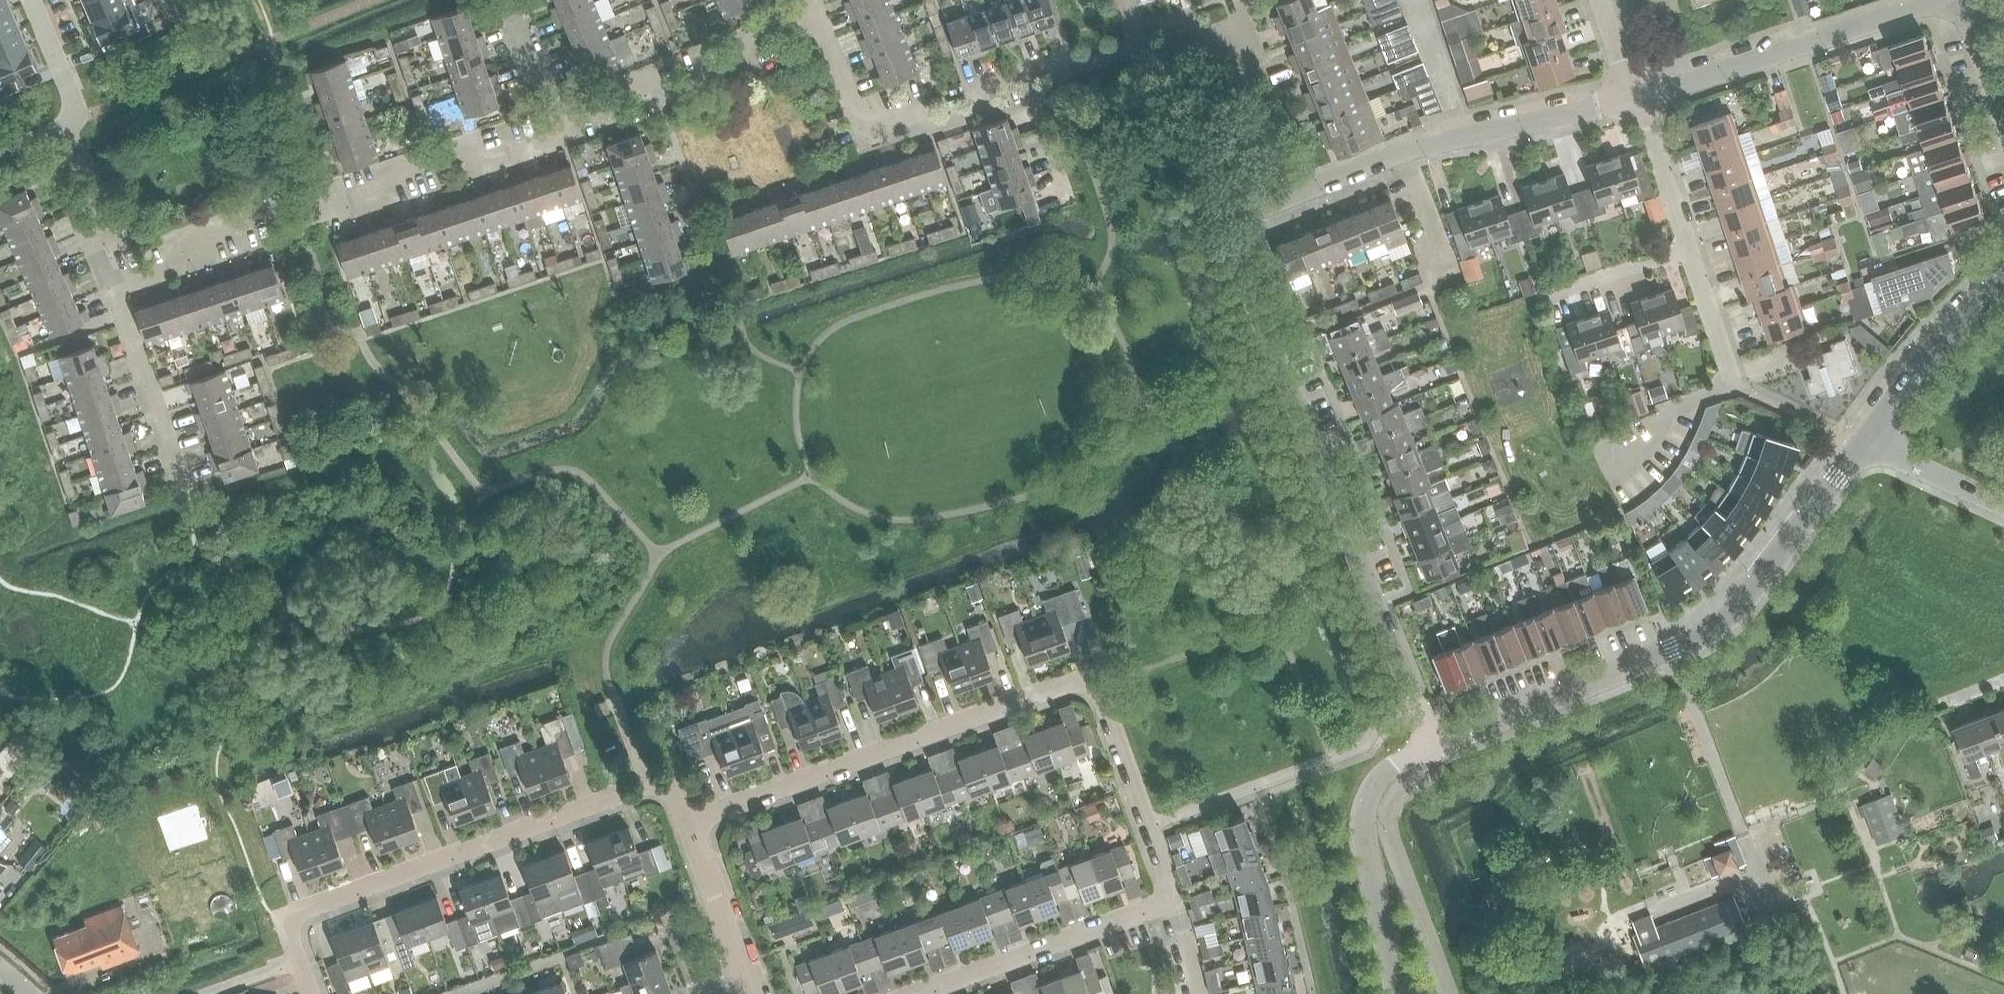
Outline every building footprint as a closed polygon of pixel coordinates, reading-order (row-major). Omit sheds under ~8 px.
[(11,8),(8,0),(0,0),(0,13),(11,8)] [(83,2),(91,22),(135,3),(134,0),(87,0),(83,2)] [(553,17),(593,1),(593,0),(554,0),(556,6),(550,8),(553,17)] [(672,13),(667,0),(666,0),(659,3),(664,16),(672,13)] [(723,16),(756,3),(755,0),(716,0),(723,16)] [(875,0),(849,0),(844,2),(847,11),(875,0)] [(861,28),(894,14),(889,0),(875,0),(847,11),(851,20),(857,18),(861,28)] [(924,3),(929,16),(938,13),(933,0),(932,0),(924,3)] [(1004,3),(1018,43),(1027,40),(1025,34),(1035,30),(1025,0),(1007,0),(1007,2),(1004,3)] [(1035,30),(1045,27),(1047,33),(1058,30),(1048,0),(1025,0),(1035,30)] [(1276,26),(1316,10),(1316,9),(1312,0),(1284,0),(1275,4),(1279,15),(1273,17),(1276,26)] [(1366,12),(1397,0),(1361,0),(1366,12)] [(1402,13),(1397,0),(1366,12),(1371,26),(1402,13)] [(1447,0),(1433,0),(1436,8),(1449,4),(1447,0)] [(1518,20),(1554,8),(1551,0),(1512,0),(1518,20)] [(1798,15),(1809,11),(1805,0),(1793,0),(1798,15)] [(568,34),(601,20),(593,1),(553,17),(557,26),(563,24),(568,34)] [(135,3),(91,22),(100,42),(123,32),(128,44),(150,34),(145,23),(139,25),(131,5),(135,4),(135,3)] [(1018,43),(1004,3),(985,9),(996,43),(1006,40),(1009,46),(1018,43)] [(1286,33),(1290,43),(1338,24),(1329,3),(1316,9),(1316,10),(1276,26),(1280,35),(1286,33)] [(438,38),(472,27),(469,17),(475,15),(472,5),(431,18),(438,38)] [(643,9),(648,22),(657,19),(652,6),(643,9)] [(0,13),(0,36),(20,28),(11,8),(0,13)] [(1513,24),(1520,43),(1555,31),(1561,29),(1554,8),(1518,20),(1519,22),(1513,24)] [(996,43),(985,9),(966,16),(979,56),(988,53),(986,46),(996,43)] [(1449,43),(1460,40),(1483,32),(1476,10),(1442,21),(1449,43)] [(189,21),(186,13),(177,16),(181,25),(189,21)] [(664,16),(669,29),(677,25),(672,13),(664,16)] [(863,49),(902,33),(894,14),(861,28),(865,37),(859,40),(863,49)] [(966,16),(945,22),(956,56),(968,53),(970,59),(979,56),(966,16)] [(662,31),(657,19),(648,22),(653,35),(662,31)] [(565,46),(569,55),(608,39),(601,20),(568,34),(571,44),(565,46)] [(1288,55),(1291,64),(1345,43),(1338,24),(1290,43),(1294,53),(1288,55)] [(1376,37),(1381,50),(1412,38),(1407,24),(1376,37)] [(933,28),(937,42),(946,39),(941,25),(933,28)] [(438,38),(444,58),(485,44),(482,35),(475,37),(472,27),(438,38)] [(0,36),(0,60),(28,48),(20,28),(0,36)] [(1527,65),(1562,53),(1555,31),(1520,43),(1527,65)] [(872,56),(877,66),(910,52),(902,33),(863,49),(866,58),(872,56)] [(1898,66),(1898,67),(1930,56),(1923,34),(1872,51),(1875,62),(1879,60),(1883,71),(1898,66)] [(407,47),(405,38),(392,43),(394,51),(407,47)] [(1386,63),(1417,51),(1412,38),(1381,50),(1386,63)] [(616,59),(608,39),(569,55),(572,64),(579,62),(583,73),(616,59)] [(942,55),(950,52),(946,39),(937,42),(942,55)] [(1460,40),(1449,43),(1449,44),(1455,65),(1467,61),(1460,40)] [(1302,71),(1305,81),(1353,61),(1345,43),(1291,64),(1295,73),(1302,71)] [(451,77),(485,66),(481,56),(488,54),(485,44),(444,58),(451,77)] [(375,58),(388,54),(385,45),(372,50),(375,58)] [(0,60),(0,98),(19,90),(13,78),(37,68),(28,48),(0,60)] [(874,78),(878,88),(918,72),(910,52),(877,66),(880,75),(874,78)] [(1562,53),(1527,65),(1534,86),(1570,75),(1562,53)] [(401,71),(409,68),(404,55),(397,58),(401,71)] [(1937,76),(1930,56),(1898,67),(1902,78),(1883,84),(1886,93),(1937,76)] [(317,91),(351,80),(344,59),(310,71),(317,91)] [(1303,93),(1307,102),(1360,81),(1353,61),(1305,81),(1309,90),(1303,93)] [(1462,86),(1474,82),(1467,61),(1455,65),(1462,86)] [(1391,75),(1396,88),(1427,76),(1422,62),(1391,75)] [(451,77),(457,97),(498,83),(495,74),(488,76),(485,66),(451,77)] [(401,71),(406,83),(414,81),(409,68),(401,71)] [(390,88),(398,85),(393,72),(385,75),(390,88)] [(1831,73),(1818,77),(1823,92),(1836,88),(1831,73)] [(1401,101),(1433,89),(1427,76),(1396,88),(1401,101)] [(1908,96),(1912,108),(1944,97),(1937,76),(1886,93),(1889,103),(1908,96)] [(1474,82),(1462,86),(1468,104),(1491,97),(1485,78),(1474,82)] [(317,91),(324,110),(358,99),(351,80),(317,91)] [(1317,108),(1320,118),(1368,99),(1360,81),(1307,102),(1310,111),(1317,108)] [(498,83),(457,97),(464,117),(498,106),(494,95),(501,92),(498,83)] [(402,98),(398,85),(390,88),(394,101),(402,98)] [(1837,91),(1824,96),(1829,111),(1842,107),(1837,91)] [(414,109),(422,107),(418,94),(409,97),(414,109)] [(1793,115),(1787,96),(1776,100),(1782,118),(1793,115)] [(1951,117),(1944,97),(1912,108),(1915,119),(1896,125),(1899,134),(1951,117)] [(330,130),(364,118),(358,99),(324,110),(330,130)] [(1318,131),(1322,140),(1375,118),(1368,99),(1320,118),(1324,128),(1318,131)] [(1412,126),(1420,123),(1412,104),(1398,109),(1401,116),(1407,113),(1412,126)] [(414,109),(419,122),(427,119),(422,107),(414,109)] [(1402,118),(1401,116),(1398,109),(1392,112),(1396,121),(1402,118)] [(1842,121),(1838,110),(1830,113),(1833,124),(1842,121)] [(402,127),(411,124),(406,111),(398,114),(402,127)] [(1702,146),(1738,134),(1730,113),(1695,124),(1702,146)] [(1793,117),(1769,125),(1772,133),(1796,125),(1793,117)] [(1921,137),(1925,149),(1957,138),(1951,117),(1899,134),(1902,144),(1921,137)] [(330,130),(337,149),(371,138),(364,118),(330,130)] [(972,129),(978,149),(1019,136),(1016,127),(1009,129),(1006,118),(972,129)] [(1375,118),(1322,140),(1325,149),(1332,146),(1336,157),(1383,139),(1375,118)] [(415,137),(411,124),(402,127),(407,139),(415,137)] [(1854,128),(1837,133),(1841,143),(1857,137),(1854,128)] [(606,145),(612,165),(653,151),(650,142),(643,144),(640,133),(606,145)] [(1702,146),(1709,168),(1745,156),(1738,134),(1702,146)] [(985,169),(1019,158),(1015,148),(1022,145),(1019,136),(978,149),(985,169)] [(378,159),(371,138),(337,149),(344,169),(378,159)] [(1957,138),(1925,149),(1906,155),(1913,175),(1964,158),(1957,138)] [(944,139),(937,141),(941,154),(948,152),(944,139)] [(1824,154),(1836,150),(1833,141),(1821,145),(1824,154)] [(926,189),(945,183),(946,183),(932,142),(922,146),(924,152),(914,155),(926,189)] [(1824,154),(1827,163),(1839,159),(1836,150),(1824,154)] [(656,161),(653,151),(612,165),(619,184),(653,173),(649,163),(656,161)] [(906,196),(926,189),(914,155),(904,159),(902,152),(893,155),(906,196)] [(579,153),(571,156),(575,168),(584,165),(579,153)] [(1627,153),(1606,160),(1618,198),(1634,193),(1637,202),(1647,198),(1654,196),(1645,169),(1634,173),(1627,153)] [(887,202),(906,196),(893,155),(883,159),(885,165),(875,168),(887,202)] [(1716,189),(1752,178),(1745,156),(1709,168),(1716,189)] [(985,169),(991,188),(1032,175),(1029,165),(1022,168),(1019,158),(985,169)] [(1916,184),(1920,196),(1971,179),(1964,158),(1913,175),(1916,185),(1916,184)] [(1847,163),(1850,173),(1862,169),(1858,159),(1847,163)] [(1602,203),(1618,198),(1606,160),(1584,167),(1591,187),(1580,190),(1589,217),(1605,212),(1602,203)] [(557,162),(548,165),(561,206),(581,199),(570,165),(559,169),(557,162)] [(950,179),(958,177),(953,164),(945,166),(950,179)] [(542,212),(561,206),(548,165),(538,169),(540,175),(530,178),(542,212)] [(867,209),(887,202),(875,168),(865,172),(863,165),(854,168),(867,209)] [(848,215),(867,209),(854,168),(845,172),(847,178),(837,181),(848,215)] [(1851,175),(1857,193),(1873,188),(1867,169),(1851,175)] [(619,184),(625,204),(666,190),(663,181),(656,183),(653,173),(619,184)] [(1563,174),(1541,181),(1554,219),(1570,214),(1573,223),(1589,217),(1580,190),(1569,194),(1563,174)] [(522,219),(542,212),(530,178),(520,182),(518,175),(509,178),(522,219)] [(1032,175),(991,188),(998,209),(1032,197),(1028,186),(1035,184),(1032,175)] [(958,177),(950,179),(954,192),(962,190),(958,177)] [(503,225),(522,219),(509,178),(500,181),(502,188),(492,191),(503,225)] [(584,195),(592,192),(588,178),(580,181),(584,195)] [(829,222),(848,215),(837,181),(827,185),(824,178),(815,181),(829,222)] [(1716,189),(1723,211),(1759,199),(1752,178),(1716,189)] [(1926,216),(1978,199),(1971,179),(1920,196),(1924,207),(1907,212),(1910,221),(1926,216)] [(809,228),(829,222),(815,181),(806,184),(808,191),(798,194),(809,228)] [(1538,225),(1554,219),(1541,181),(1520,188),(1527,208),(1516,212),(1525,239),(1541,233),(1538,225)] [(1839,197),(1851,193),(1848,184),(1836,188),(1839,197)] [(484,232),(503,225),(492,191),(481,195),(479,188),(470,191),(484,232)] [(39,205),(36,197),(29,199),(25,189),(0,200),(0,222),(0,223),(39,205)] [(625,204),(632,223),(666,212),(662,202),(669,200),(666,190),(625,204)] [(1873,190),(1858,195),(1864,213),(1879,208),(1873,190)] [(463,201),(453,204),(464,238),(484,232),(470,191),(461,194),(463,201)] [(790,235),(809,228),(798,194),(788,198),(786,191),(776,194),(790,235)] [(592,192),(584,195),(589,208),(597,205),(592,192)] [(1851,193),(1839,197),(1842,206),(1854,202),(1851,193)] [(770,241),(790,235),(776,194),(767,197),(769,204),(759,207),(770,241)] [(1499,195),(1477,202),(1490,240),(1506,235),(1509,244),(1525,239),(1516,212),(1505,215),(1499,195)] [(1386,249),(1406,241),(1389,199),(1379,204),(1376,197),(1367,201),(1383,241),(1386,249)] [(1730,233),(1766,221),(1759,199),(1723,211),(1730,233)] [(1904,237),(1930,228),(1934,238),(1985,221),(1978,199),(1926,216),(1900,225),(1904,237)] [(445,245),(464,238),(453,204),(443,208),(441,201),(431,204),(445,245)] [(972,201),(959,206),(966,224),(979,220),(972,201)] [(1364,248),(1383,241),(1367,201),(1358,205),(1360,211),(1351,215),(1364,248)] [(1474,246),(1490,240),(1477,202),(1456,209),(1463,229),(1452,233),(1461,260),(1477,254),(1474,246)] [(425,251),(445,245),(431,204),(422,207),(424,214),(414,217),(425,251)] [(751,248),(770,241),(759,207),(749,211),(747,204),(738,207),(751,248)] [(0,223),(9,241),(41,227),(37,217),(44,215),(39,205),(0,223)] [(731,255),(751,248),(738,207),(729,210),(731,217),(720,221),(731,255)] [(1877,211),(1867,214),(1871,225),(1881,222),(1877,211)] [(669,222),(666,212),(632,223),(638,243),(679,229),(676,220),(669,222)] [(1338,213),(1329,216),(1345,256),(1364,248),(1351,215),(1341,219),(1338,213)] [(406,258),(425,251),(414,217),(404,220),(402,214),(392,217),(406,258)] [(1326,264),(1345,256),(1329,216),(1320,220),(1323,226),(1313,230),(1326,264)] [(386,264),(406,258),(392,217),(383,220),(385,227),(375,230),(386,264)] [(598,234),(606,231),(601,218),(593,221),(598,234)] [(1730,233),(1738,254),(1773,243),(1766,221),(1730,233)] [(954,234),(952,225),(938,229),(941,238),(954,234)] [(17,260),(56,243),(52,234),(46,237),(41,227),(9,241),(17,260)] [(367,271),(386,264),(375,230),(365,233),(363,227),(354,230),(367,271)] [(1326,264),(1313,230),(1303,234),(1300,228),(1291,232),(1307,271),(1326,264)] [(682,238),(679,229),(638,243),(645,262),(679,251),(675,240),(682,238)] [(941,238),(938,229),(925,234),(928,242),(941,238)] [(347,277),(367,271),(354,230),(345,233),(347,240),(336,243),(347,277)] [(1886,240),(1883,230),(1870,235),(1874,244),(1886,240)] [(606,231),(598,234),(602,246),(610,244),(606,231)] [(1274,246),(1287,279),(1307,271),(1291,232),(1282,235),(1285,242),(1274,246)] [(870,244),(867,233),(856,237),(859,248),(870,244)] [(915,245),(912,237),(899,241),(902,250),(915,245)] [(1811,254),(1825,250),(1837,246),(1834,237),(1808,245),(1811,254)] [(1650,252),(1649,245),(1644,240),(1636,242),(1638,254),(1650,252)] [(902,250),(899,241),(886,246),(889,254),(902,250)] [(17,260),(25,279),(58,264),(54,255),(60,252),(56,243),(17,260)] [(1745,276),(1781,264),(1773,243),(1738,254),(1745,276)] [(1828,258),(1838,255),(1839,254),(1837,246),(1825,250),(1828,258)] [(601,257),(598,248),(584,253),(587,262),(601,257)] [(876,258),(873,250),(860,255),(863,263),(876,258)] [(682,261),(679,251),(645,262),(652,282),(692,269),(689,258),(682,261)] [(1904,306),(1904,305),(1930,297),(1954,273),(1947,252),(1871,277),(1883,313),(1904,306)] [(850,267),(863,263),(860,255),(848,259),(850,267)] [(561,271),(574,266),(571,257),(558,262),(561,271)] [(610,272),(618,269),(614,257),(606,260),(610,272)] [(262,268),(252,271),(263,305),(283,298),(270,258),(260,261),(262,268)] [(547,275),(561,271),(558,262),(544,266),(547,275)] [(824,275),(837,271),(834,262),(821,267),(824,275)] [(58,264),(25,279),(33,298),(72,280),(68,271),(62,274),(58,264)] [(1752,298),(1758,296),(1788,286),(1781,264),(1745,276),(1752,298)] [(811,279),(824,275),(821,267),(808,271),(811,279)] [(244,312),(263,305),(252,271),(242,275),(239,268),(230,271),(244,312)] [(1466,281),(1476,278),(1473,268),(1463,271),(1466,281)] [(618,269),(610,272),(614,285),(623,282),(618,269)] [(522,284),(536,279),(533,270),(519,274),(522,284)] [(224,318),(244,312),(230,271),(221,274),(223,281),(213,284),(224,318)] [(1422,281),(1419,273),(1406,278),(1409,287),(1422,281)] [(509,288),(522,284),(519,274),(506,279),(509,288)] [(785,287),(798,283),(795,274),(782,278),(785,287)] [(772,291),(785,287),(782,278),(769,283),(772,291)] [(33,298),(42,316),(74,302),(70,292),(76,289),(72,280),(33,298)] [(1531,280),(1519,284),(1523,295),(1535,292),(1531,280)] [(1835,284),(1838,293),(1851,289),(1848,280),(1835,284)] [(205,325),(224,318),(213,284),(203,287),(201,281),(191,284),(205,325)] [(484,297),(497,292),(494,283),(480,287),(484,297)] [(1397,291),(1393,283),(1380,289),(1383,297),(1397,291)] [(185,331),(205,325),(191,284),(182,287),(184,294),(174,297),(185,331)] [(1765,318),(1800,306),(1793,284),(1788,286),(1758,296),(1765,318)] [(1874,313),(1865,284),(1851,289),(1838,293),(1841,302),(1848,299),(1855,320),(1874,313)] [(470,301),(484,297),(480,287),(467,292),(470,301)] [(1383,297),(1380,289),(1366,294),(1370,302),(1383,297)] [(1672,289),(1650,296),(1663,334),(1679,329),(1682,337),(1698,332),(1689,305),(1678,309),(1672,289)] [(1417,292),(1390,303),(1395,315),(1421,304),(1417,292)] [(166,338),(185,331),(174,297),(164,300),(162,294),(153,297),(166,338)] [(445,309),(458,305),(455,296),(442,300),(445,309)] [(1663,334),(1650,296),(1629,303),(1636,323),(1625,326),(1634,353),(1650,348),(1647,339),(1663,334)] [(146,344),(166,338),(153,297),(143,300),(146,307),(135,310),(146,344)] [(1359,307),(1355,298),(1342,303),(1346,313),(1359,307)] [(431,314),(445,309),(442,300),(428,305),(431,314)] [(42,316),(50,336),(89,319),(85,309),(79,311),(74,302),(42,316)] [(1346,313),(1342,303),(1329,309),(1332,318),(1346,313)] [(1800,306),(1765,318),(1772,339),(1808,327),(1800,306)] [(406,322),(420,318),(417,309),(403,313),(406,322)] [(1608,310),(1586,317),(1599,355),(1615,350),(1618,359),(1634,353),(1625,326),(1614,330),(1608,310)] [(393,327),(406,322),(403,313),(389,318),(393,327)] [(1,318),(7,331),(16,327),(10,314),(1,318)] [(1319,322),(1316,314),(1303,319),(1306,327),(1319,322)] [(1599,355),(1586,317),(1565,324),(1572,344),(1561,348),(1570,374),(1586,369),(1583,360),(1599,355)] [(1428,330),(1438,326),(1435,318),(1425,322),(1428,330)] [(366,336),(380,331),(377,322),(363,326),(366,336)] [(1328,336),(1337,357),(1387,337),(1383,328),(1365,335),(1360,323),(1328,336)] [(1860,325),(1850,328),(1852,335),(1881,359),(1890,349),(1860,325)] [(7,331),(13,344),(22,340),(16,327),(7,331)] [(1390,346),(1387,337),(1337,357),(1345,377),(1376,364),(1372,353),(1390,346)] [(1440,350),(1447,347),(1443,338),(1436,340),(1440,350)] [(1843,378),(1857,373),(1845,338),(1830,343),(1832,349),(1804,359),(1811,377),(1805,379),(1811,396),(1833,388),(1835,393),(1847,389),(1843,378)] [(65,377),(106,363),(103,354),(96,356),(92,345),(58,356),(65,377)] [(247,347),(234,351),(236,360),(250,356),(247,347)] [(292,348),(290,348),(278,352),(281,361),(295,357),(292,348)] [(223,364),(236,360),(234,351),(220,356),(223,364)] [(268,366),(281,361),(278,352),(265,357),(268,366)] [(1446,372),(1456,369),(1451,358),(1442,362),(1446,372)] [(208,360),(195,364),(197,373),(211,368),(208,360)] [(65,377),(72,396),(106,385),(102,375),(109,373),(106,363),(65,377)] [(36,378),(32,364),(23,367),(27,381),(36,378)] [(184,377),(197,373),(195,364),(181,369),(184,377)] [(1345,377),(1353,397),(1403,377),(1403,376),(1399,368),(1381,375),(1376,364),(1345,377)] [(253,368),(258,382),(267,378),(262,365),(253,368)] [(1403,376),(1409,374),(1405,365),(1399,368),(1403,376)] [(231,390),(225,370),(184,383),(187,393),(194,391),(197,401),(231,390)] [(173,381),(170,373),(157,377),(160,385),(173,381)] [(1361,418),(1366,417),(1365,416),(1392,404),(1392,403),(1388,393),(1406,386),(1403,377),(1353,397),(1361,418)] [(262,395),(271,392),(267,378),(258,382),(262,395)] [(1662,384),(1646,389),(1651,402),(1666,397),(1662,384)] [(78,415),(119,402),(116,393),(109,395),(106,385),(72,396),(78,415)] [(194,414),(197,423),(238,410),(231,390),(197,401),(201,412),(194,414)] [(32,395),(37,408),(45,405),(41,392),(32,395)] [(1622,400),(1628,417),(1647,411),(1641,394),(1622,400)] [(1609,395),(1592,401),(1597,417),(1615,411),(1609,395)] [(1365,416),(1366,417),(1373,435),(1423,415),(1420,406),(1401,414),(1396,401),(1392,403),(1392,404),(1365,416)] [(78,415),(85,435),(119,423),(115,413),(122,411),(119,402),(78,415)] [(1694,434),(1706,439),(1712,425),(1715,417),(1719,402),(1705,407),(1700,421),(1694,434)] [(270,420),(280,417),(275,404),(266,407),(270,420)] [(37,408),(41,421),(50,418),(45,405),(37,408)] [(238,410),(197,423),(200,432),(207,430),(210,440),(244,429),(238,410)] [(1427,424),(1423,415),(1373,435),(1381,456),(1413,443),(1408,432),(1427,424)] [(275,434),(284,431),(280,417),(270,420),(275,434)] [(1467,422),(1472,434),(1479,432),(1475,419),(1467,422)] [(91,454),(132,441),(128,431),(122,434),(119,423),(85,435),(91,454)] [(207,453),(210,462),(251,448),(244,429),(210,440),(214,450),(207,453)] [(45,433),(49,447),(59,444),(54,430),(45,433)] [(1741,430),(1735,450),(1744,452),(1744,453),(1782,467),(1781,468),(1785,469),(1787,464),(1795,443),(1764,434),(1763,436),(1741,430)] [(1694,434),(1687,448),(1699,454),(1706,440),(1706,439),(1694,434)] [(1476,442),(1480,452),(1487,450),(1483,439),(1476,442)] [(91,454),(98,474),(132,462),(128,452),(135,450),(132,441),(91,454)] [(293,457),(288,443),(279,446),(284,460),(293,457)] [(1381,456),(1389,476),(1439,455),(1436,446),(1417,454),(1413,443),(1381,456)] [(49,447),(54,460),(63,457),(59,444),(49,447)] [(258,469),(251,448),(210,462),(213,471),(220,469),(224,480),(258,469)] [(1684,453),(1679,462),(1690,468),(1696,459),(1698,455),(1699,454),(1687,448),(1686,449),(1684,453)] [(1738,466),(1735,472),(1772,490),(1774,485),(1779,475),(1781,468),(1782,467),(1744,453),(1741,460),(1738,466)] [(1443,464),(1439,455),(1389,476),(1397,495),(1397,496),(1424,484),(1425,486),(1429,484),(1424,472),(1443,464)] [(1491,472),(1496,470),(1491,458),(1481,462),(1484,469),(1491,472)] [(98,474),(104,493),(145,480),(141,470),(135,472),(132,462),(98,474)] [(1670,474),(1681,482),(1687,474),(1690,470),(1690,468),(1679,462),(1678,463),(1676,466),(1670,474)] [(58,472),(62,485),(71,482),(67,469),(58,472)] [(1729,484),(1725,490),(1760,511),(1762,507),(1768,498),(1772,490),(1735,472),(1732,478),(1729,484)] [(1660,486),(1669,495),(1670,495),(1677,487),(1681,482),(1670,474),(1667,478),(1660,486)] [(1392,496),(1401,518),(1451,497),(1443,478),(1429,484),(1425,486),(1424,484),(1397,496),(1397,495),(1392,496)] [(145,480),(104,493),(111,513),(145,502),(141,491),(148,489),(145,480)] [(62,485),(67,499),(76,496),(71,482),(62,485)] [(1649,496),(1657,506),(1665,499),(1669,495),(1660,486),(1656,490),(1649,496)] [(1717,486),(1706,501),(1746,531),(1748,528),(1755,519),(1760,511),(1725,490),(1724,491),(1717,486)] [(1636,505),(1636,506),(1644,516),(1652,510),(1657,506),(1649,496),(1645,500),(1636,505)] [(1454,506),(1451,497),(1401,518),(1409,538),(1458,518),(1454,507),(1454,506)] [(1706,502),(1693,516),(1700,522),(1699,523),(1729,551),(1732,547),(1740,539),(1745,532),(1746,531),(1706,501),(1706,502)] [(1515,518),(1509,504),(1499,507),(1505,521),(1515,518)] [(1632,508),(1624,513),(1630,525),(1639,520),(1644,516),(1636,506),(1632,508)] [(81,523),(76,510),(67,513),(72,526),(81,523)] [(1409,538),(1417,558),(1467,537),(1463,528),(1462,529),(1458,518),(1409,538)] [(1689,533),(1684,537),(1710,568),(1711,568),(1714,565),(1722,558),(1729,551),(1699,523),(1694,528),(1689,533)] [(1527,548),(1520,530),(1506,535),(1513,553),(1527,548)] [(1471,546),(1467,537),(1417,558),(1425,579),(1441,572),(1444,580),(1460,574),(1452,554),(1471,546)] [(1569,537),(1556,542),(1559,552),(1572,547),(1569,537)] [(1673,546),(1668,550),(1691,583),(1694,580),(1702,574),(1710,568),(1684,537),(1679,542),(1673,546)] [(1540,553),(1538,548),(1529,552),(1531,556),(1540,553)] [(1656,558),(1649,562),(1668,597),(1691,583),(1668,550),(1662,554),(1656,558)] [(1073,556),(1081,579),(1094,575),(1086,552),(1073,556)] [(1524,554),(1510,559),(1515,572),(1528,566),(1524,554)] [(1632,554),(1604,565),(1624,615),(1646,607),(1634,579),(1641,576),(1632,554)] [(1509,560),(1497,565),(1500,572),(1512,568),(1509,560)] [(1605,623),(1624,615),(1604,565),(1595,569),(1603,587),(1592,592),(1605,623)] [(1573,578),(1564,581),(1584,631),(1605,623),(1592,592),(1584,573),(1573,578)] [(1468,580),(1457,584),(1460,593),(1471,589),(1468,580)] [(1564,640),(1584,631),(1564,581),(1555,585),(1563,604),(1552,608),(1564,640)] [(965,586),(972,603),(983,598),(976,582),(965,586)] [(1443,586),(1433,590),(1437,600),(1447,595),(1443,586)] [(1063,593),(1072,617),(1084,613),(1075,589),(1063,593)] [(1046,613),(1034,617),(1048,656),(1069,648),(1059,622),(1071,617),(1062,593),(1042,601),(1046,613)] [(1533,594),(1524,597),(1544,648),(1564,640),(1552,608),(1541,612),(1533,594)] [(1428,595),(1411,602),(1415,612),(1432,605),(1428,595)] [(1524,656),(1544,648),(1524,597),(1515,601),(1522,620),(1511,624),(1524,656)] [(905,610),(913,607),(910,599),(903,602),(905,610)] [(886,614),(890,625),(902,621),(898,610),(886,614)] [(1028,663),(1048,656),(1034,617),(1022,622),(1018,610),(997,617),(1006,641),(1018,637),(1028,663)] [(1493,610),(1484,614),(1504,664),(1524,656),(1511,624),(1500,628),(1493,610)] [(1484,672),(1504,664),(1484,614),(1475,617),(1482,636),(1471,640),(1484,672)] [(958,645),(972,684),(993,676),(983,649),(995,645),(986,621),(966,629),(970,641),(958,645)] [(1444,630),(1464,680),(1484,672),(1471,640),(1460,645),(1453,626),(1444,630)] [(1464,680),(1444,630),(1435,633),(1442,652),(1430,657),(1443,688),(1464,680)] [(972,684),(958,645),(947,650),(942,637),(918,646),(926,670),(942,664),(952,691),(972,684)] [(883,673),(897,711),(917,704),(908,677),(919,673),(910,649),(890,656),(894,669),(883,673)] [(876,719),(897,711),(883,673),(871,677),(866,665),(846,673),(854,697),(866,692),(876,719)] [(807,701),(821,739),(842,732),(832,705),(843,701),(835,677),(814,684),(819,696),(807,701)] [(800,747),(821,739),(807,701),(803,702),(802,700),(801,698),(800,696),(798,695),(797,693),(795,692),(793,691),(791,690),(789,690),(786,690),(784,690),(782,691),(780,691),(782,696),(770,700),(779,724),(790,720),(800,747)] [(745,705),(725,713),(745,767),(766,760),(756,733),(768,728),(757,698),(744,703),(745,705)] [(593,705),(597,716),(608,712),(604,701),(593,705)] [(1994,713),(2003,740),(2003,709),(1994,713)] [(572,713),(570,713),(561,717),(572,747),(583,743),(572,713)] [(724,775),(745,767),(725,713),(713,717),(715,721),(689,730),(698,754),(715,748),(724,775)] [(2003,766),(2003,740),(1994,713),(1973,720),(1985,752),(1996,748),(2003,767),(2003,766)] [(545,745),(535,749),(550,788),(570,780),(560,753),(572,749),(560,717),(538,725),(545,745)] [(1974,756),(1985,752),(1973,720),(1952,728),(1971,779),(1981,775),(1974,756)] [(1042,728),(1055,764),(1089,752),(1078,724),(1065,729),(1062,721),(1042,728)] [(1012,748),(1023,776),(1055,764),(1042,728),(1022,736),(1025,743),(1012,748)] [(529,795),(550,788),(535,749),(524,753),(519,741),(499,749),(507,772),(519,768),(529,795)] [(977,752),(990,788),(1023,776),(1012,748),(1000,753),(997,745),(977,752)] [(947,772),(957,800),(990,788),(977,752),(957,760),(960,767),(947,772)] [(472,772),(460,777),(474,815),(495,808),(485,781),(497,776),(488,753),(467,760),(472,772)] [(1865,767),(1876,778),(1885,769),(1873,758),(1865,767)] [(453,823),(474,815),(460,777),(459,777),(455,765),(423,776),(432,800),(443,796),(453,823)] [(931,769),(912,776),(925,812),(957,800),(947,772),(934,777),(931,769)] [(925,812),(912,776),(892,784),(895,791),(882,796),(892,824),(925,812)] [(384,805),(398,843),(419,835),(409,809),(421,804),(412,780),(391,788),(396,800),(384,805)] [(866,793),(846,800),(859,836),(892,824),(882,796),(869,801),(866,793)] [(1860,804),(1875,845),(1905,834),(1891,793),(1860,804)] [(398,843),(384,805),(372,809),(367,797),(345,805),(354,829),(368,824),(378,851),(398,843)] [(19,806),(11,799),(4,808),(12,815),(19,806)] [(859,836),(846,800),(826,807),(829,815),(816,820),(827,848),(859,836)] [(1096,803),(1083,808),(1087,818),(1100,814),(1096,803)] [(320,828),(308,832),(323,871),(343,863),(333,836),(345,832),(354,829),(345,805),(336,808),(316,816),(320,828)] [(88,811),(95,828),(103,825),(96,808),(88,811)] [(1207,854),(1251,838),(1243,816),(1211,827),(1210,823),(1198,828),(1207,854)] [(803,825),(800,817),(780,824),(794,860),(827,848),(816,820),(803,825)] [(1010,820),(1003,822),(1006,831),(1013,829),(1010,820)] [(794,860),(780,824),(761,831),(764,839),(750,844),(752,849),(744,851),(744,864),(750,874),(757,878),(761,872),(794,860)] [(302,878),(323,871),(308,832),(296,837),(291,825),(271,832),(280,856),(292,851),(302,878)] [(1984,842),(1997,837),(1993,825),(1979,830),(1984,842)] [(628,827),(607,835),(623,880),(644,872),(645,877),(659,872),(650,848),(637,853),(628,827)] [(1021,840),(1045,838),(1044,827),(1020,830),(1021,840)] [(970,834),(957,839),(961,848),(973,843),(970,834)] [(623,880),(607,835),(586,842),(595,868),(584,872),(594,899),(595,899),(598,907),(609,903),(603,887),(623,880)] [(1215,875),(1226,871),(1259,859),(1251,838),(1207,854),(1215,875)] [(1703,860),(1711,879),(1745,866),(1735,838),(1714,845),(1718,854),(1703,860)] [(30,870),(47,849),(35,839),(18,860),(30,870)] [(1048,845),(1051,853),(1059,850),(1056,842),(1048,845)] [(1123,845),(1090,858),(1103,894),(1123,886),(1120,879),(1133,874),(1123,845)] [(1191,857),(1187,846),(1170,852),(1174,863),(1191,857)] [(583,904),(594,899),(584,872),(573,876),(564,850),(543,858),(555,891),(557,890),(561,903),(580,896),(583,904)] [(562,909),(555,891),(543,858),(522,866),(531,891),(520,895),(530,923),(542,919),(541,917),(562,909)] [(1041,876),(1024,882),(1037,918),(1057,910),(1055,903),(1068,898),(1057,870),(1055,870),(1051,858),(1040,862),(1037,865),(1041,876)] [(1084,901),(1103,894),(1090,858),(1057,870),(1068,898),(1081,893),(1084,901)] [(1234,893),(1267,883),(1259,859),(1226,871),(1234,893)] [(921,870),(913,873),(916,881),(923,878),(921,870)] [(1191,883),(1187,872),(1179,876),(1183,886),(1191,883)] [(500,874),(479,881),(498,934),(519,926),(519,927),(530,923),(520,895),(509,899),(500,874)] [(468,915),(456,919),(466,946),(478,942),(478,941),(498,934),(479,881),(458,889),(468,915)] [(1024,882),(992,894),(1002,922),(1015,917),(1018,925),(1037,918),(1024,882)] [(1239,915),(1273,907),(1267,883),(1234,893),(1239,915)] [(1189,908),(1197,906),(1213,901),(1209,890),(1186,897),(1189,908)] [(850,908),(861,904),(857,893),(846,897),(850,908)] [(992,894),(959,906),(972,942),(992,934),(989,927),(1002,922),(992,894)] [(455,950),(466,946),(456,919),(445,923),(436,897),(415,905),(427,938),(448,930),(455,950)] [(808,897),(795,901),(798,911),(811,906),(808,897)] [(1731,897),(1677,919),(1655,927),(1650,916),(1627,925),(1643,965),(1743,925),(1731,897)] [(101,968),(139,953),(120,904),(83,919),(86,926),(53,939),(66,974),(99,961),(101,968)] [(825,904),(813,909),(817,919),(829,915),(825,904)] [(407,945),(427,938),(415,905),(394,913),(404,938),(393,942),(403,970),(414,965),(407,945)] [(952,949),(972,942),(959,906),(926,918),(937,946),(949,941),(952,949)] [(1189,908),(1189,909),(1193,920),(1201,917),(1197,906),(1189,908)] [(1239,915),(1245,937),(1278,929),(1273,907),(1239,915)] [(790,933),(812,924),(807,910),(785,918),(790,933)] [(926,918),(894,930),(907,966),(927,958),(924,951),(937,946),(926,918)] [(372,921),(351,928),(367,972),(388,965),(391,974),(403,970),(393,942),(382,946),(372,921)] [(347,980),(367,972),(351,928),(330,936),(340,961),(327,966),(337,993),(350,989),(347,980)] [(1250,959),(1284,952),(1278,929),(1245,937),(1250,959)] [(894,930),(861,941),(871,970),(884,965),(887,973),(907,966),(894,930)] [(622,963),(630,983),(663,971),(655,950),(630,959),(629,958),(638,954),(630,933),(593,947),(594,950),(589,952),(593,962),(598,960),(597,958),(602,957),(606,968),(622,963)] [(1200,948),(1206,946),(1203,935),(1197,936),(1200,948)] [(859,974),(871,970),(861,941),(828,953),(842,990),(861,982),(859,974)] [(1206,946),(1200,948),(1202,959),(1209,957),(1206,946)] [(584,965),(579,952),(566,957),(570,970),(584,965)] [(1250,959),(1255,981),(1289,974),(1284,952),(1250,959)] [(842,990),(828,953),(795,966),(805,993),(819,989),(821,993),(829,993),(842,990)] [(1060,978),(1066,993),(1111,993),(1113,993),(1106,975),(1098,978),(1096,973),(1082,978),(1079,970),(1060,978)] [(670,992),(663,971),(630,983),(630,984),(619,988),(622,993),(665,993),(670,992)] [(1258,993),(1293,993),(1289,974),(1255,981),(1258,993)] [(1060,978),(1040,985),(1043,993),(1039,993),(1066,993),(1060,978)] [(1209,992),(1223,989),(1221,978),(1207,981),(1209,992)] [(539,989),(541,993),(564,993),(560,982),(539,989)]
